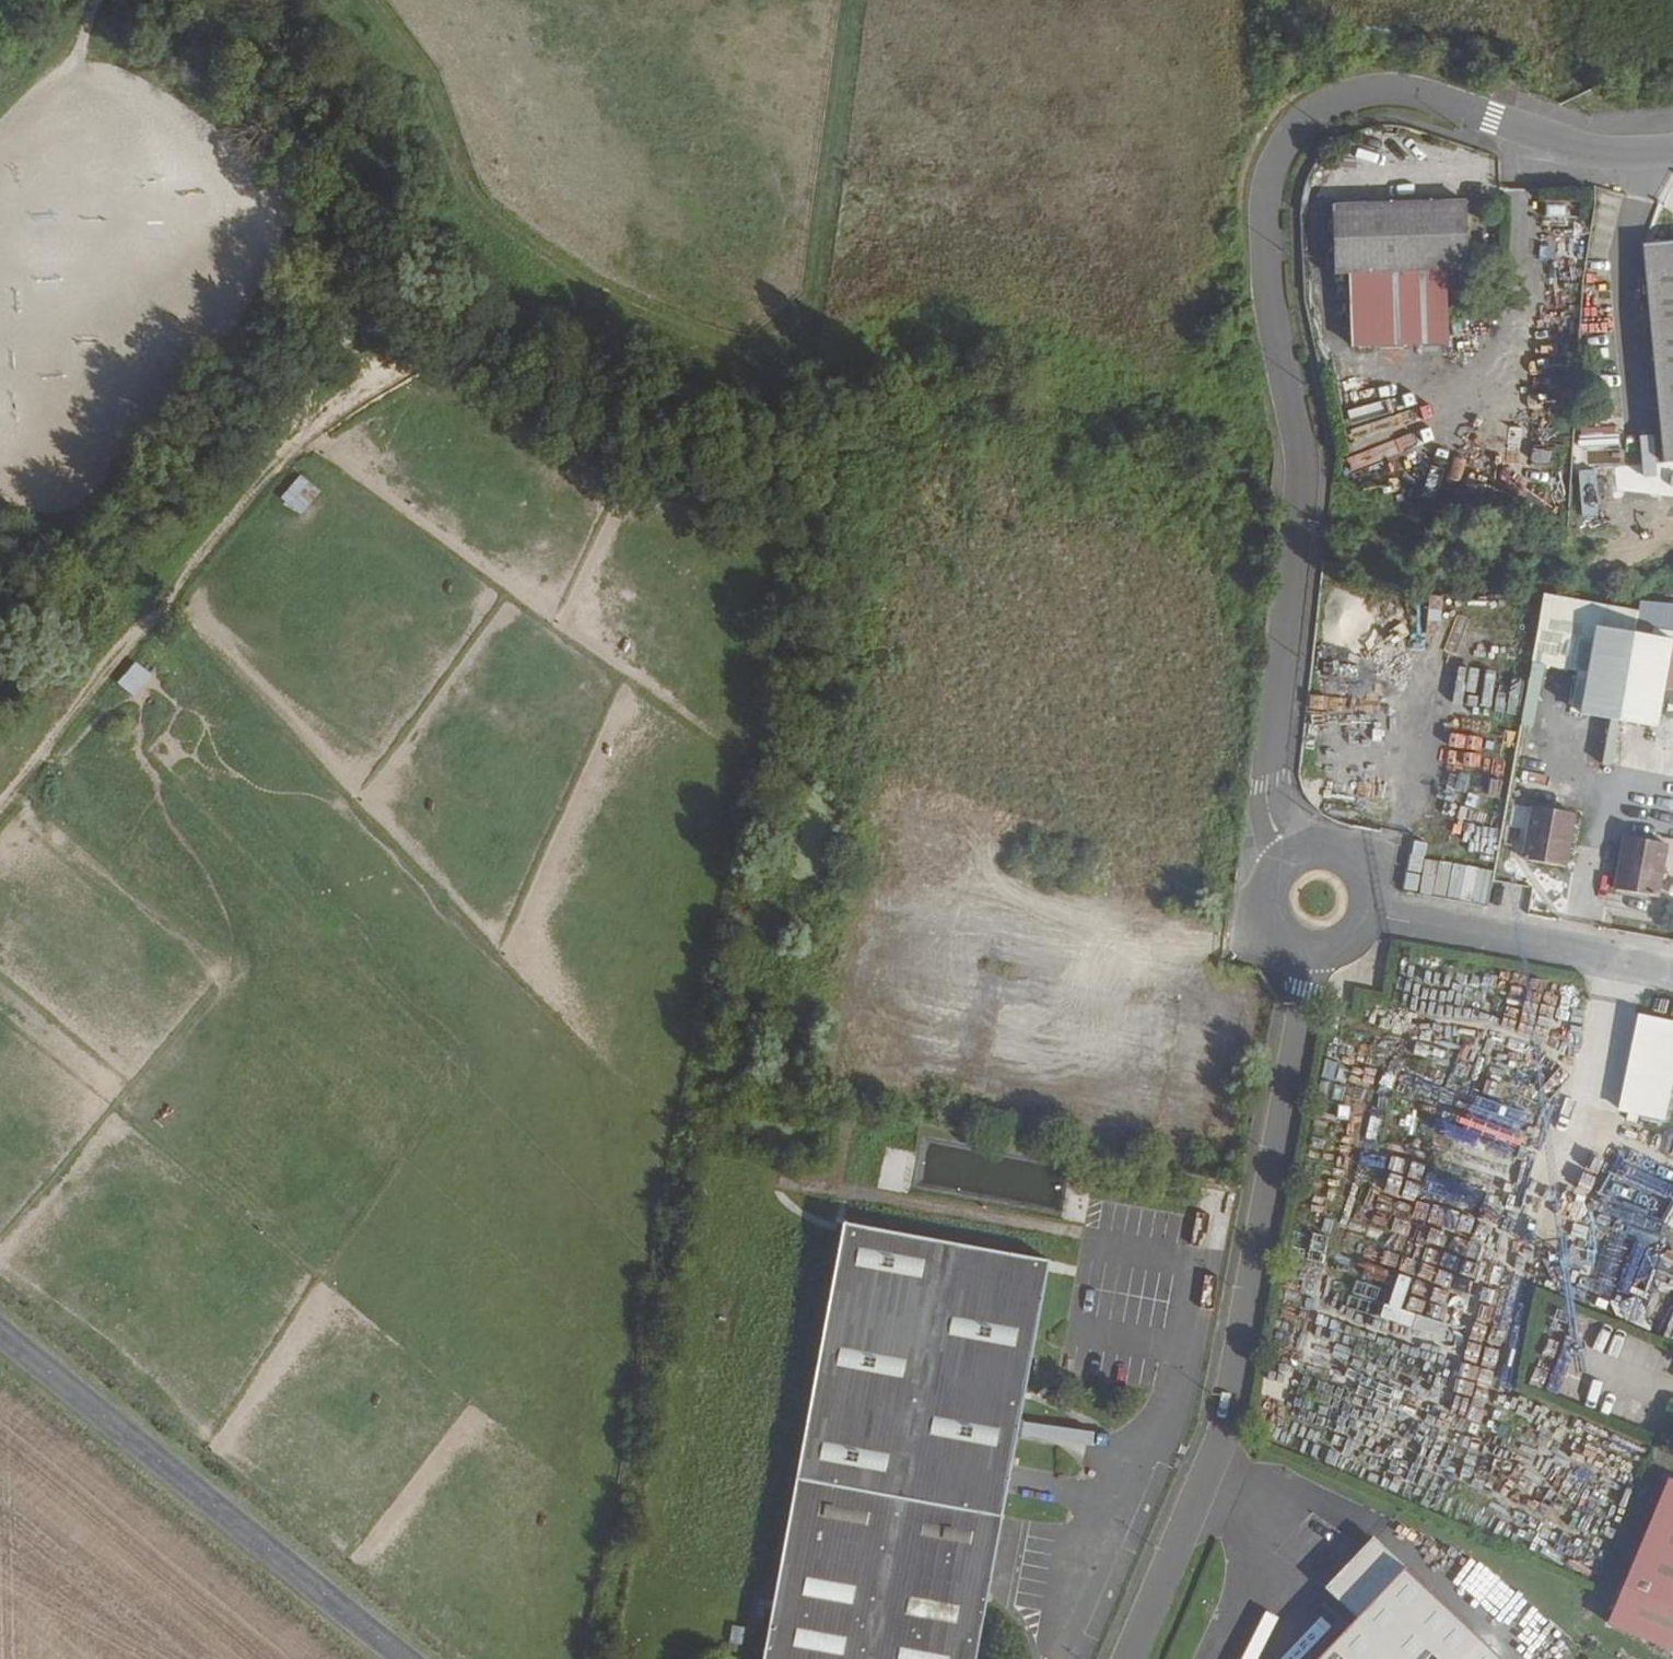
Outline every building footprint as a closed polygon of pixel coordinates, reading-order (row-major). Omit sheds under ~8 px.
[(1333,205),(1336,275),(1467,270),(1465,200),(1333,205)] [(1672,462),(1672,242),(1644,245),(1665,463),(1672,462)] [(279,498),(300,516),(320,492),(299,474),(279,498)] [(1672,644),(1672,640),(1595,626),(1580,714),(1658,728),(1672,644)] [(116,684),(132,698),(151,676),(135,662),(116,684)] [(1566,867),(1575,814),(1531,806),(1522,860),(1566,867)] [(1658,897),(1668,844),(1624,836),(1614,890),(1658,897)] [(1672,1085),(1672,1022),(1636,1015),(1617,1114),(1666,1124),(1672,1085)] [(763,1658),(977,1658),(1050,1261),(843,1223),(763,1658)] [(1660,1293),(1672,1289),(1672,1270),(1655,1275),(1660,1293)] [(1667,1479),(1607,1624),(1672,1651),(1672,1482),(1667,1479)] [(1368,1532),(1318,1581),(1357,1615),(1315,1658),(1503,1658),(1368,1532)]
